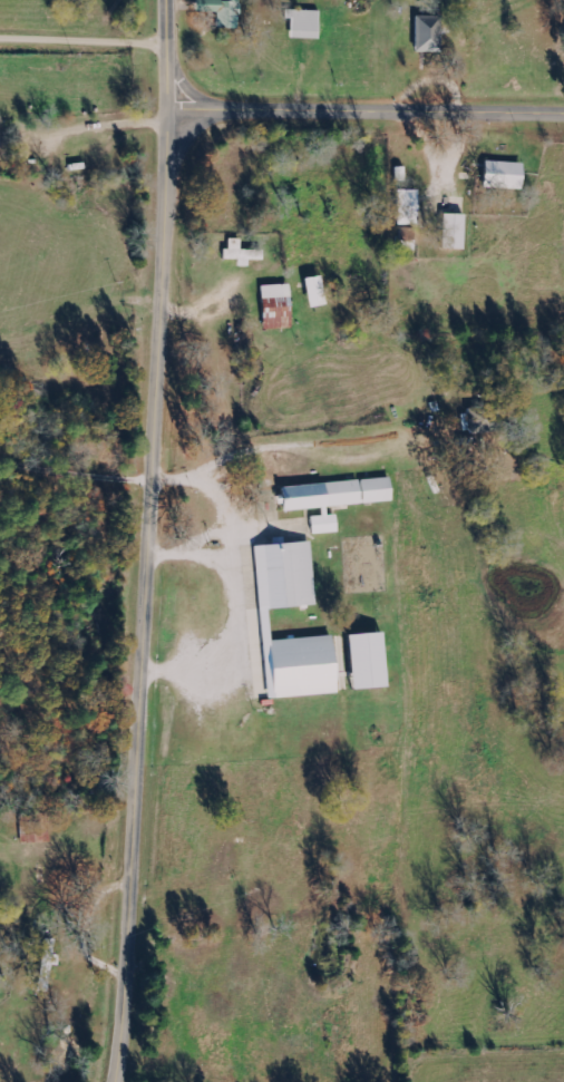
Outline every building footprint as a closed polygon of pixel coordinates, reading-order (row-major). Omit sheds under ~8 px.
[(193,12),(214,13),(213,30),(236,30),(236,0),(221,0),(221,1),(193,0),(193,12)] [(316,41),(317,13),(288,12),(287,40),(316,41)] [(413,22),(412,54),(437,54),(437,34),(420,34),(420,22),(413,22)] [(481,190),(518,191),(519,165),(482,164),(481,190)] [(415,192),(394,192),(394,227),(415,227),(415,192)] [(462,217),(440,216),(439,251),(461,252),(462,217)] [(247,262),(260,262),(260,252),(238,251),(238,240),(227,240),(226,251),(221,251),(221,261),(236,262),(235,268),(247,268),(247,262)] [(321,308),(318,279),(302,280),(305,309),(321,308)] [(259,288),(260,331),(289,330),(287,287),(259,288)] [(389,502),(387,479),(277,488),(278,499),(277,499),(278,513),(319,509),(319,517),(308,518),(310,536),(335,534),(334,516),(325,516),(324,508),(389,502)] [(334,695),(329,637),(268,641),(266,610),(313,606),(308,542),(252,547),(257,611),(247,611),(252,675),(263,674),(265,700),(334,695)] [(380,633),(345,635),(348,690),(383,689),(380,633)] [(20,845),(48,843),(47,822),(19,823),(20,845)]
